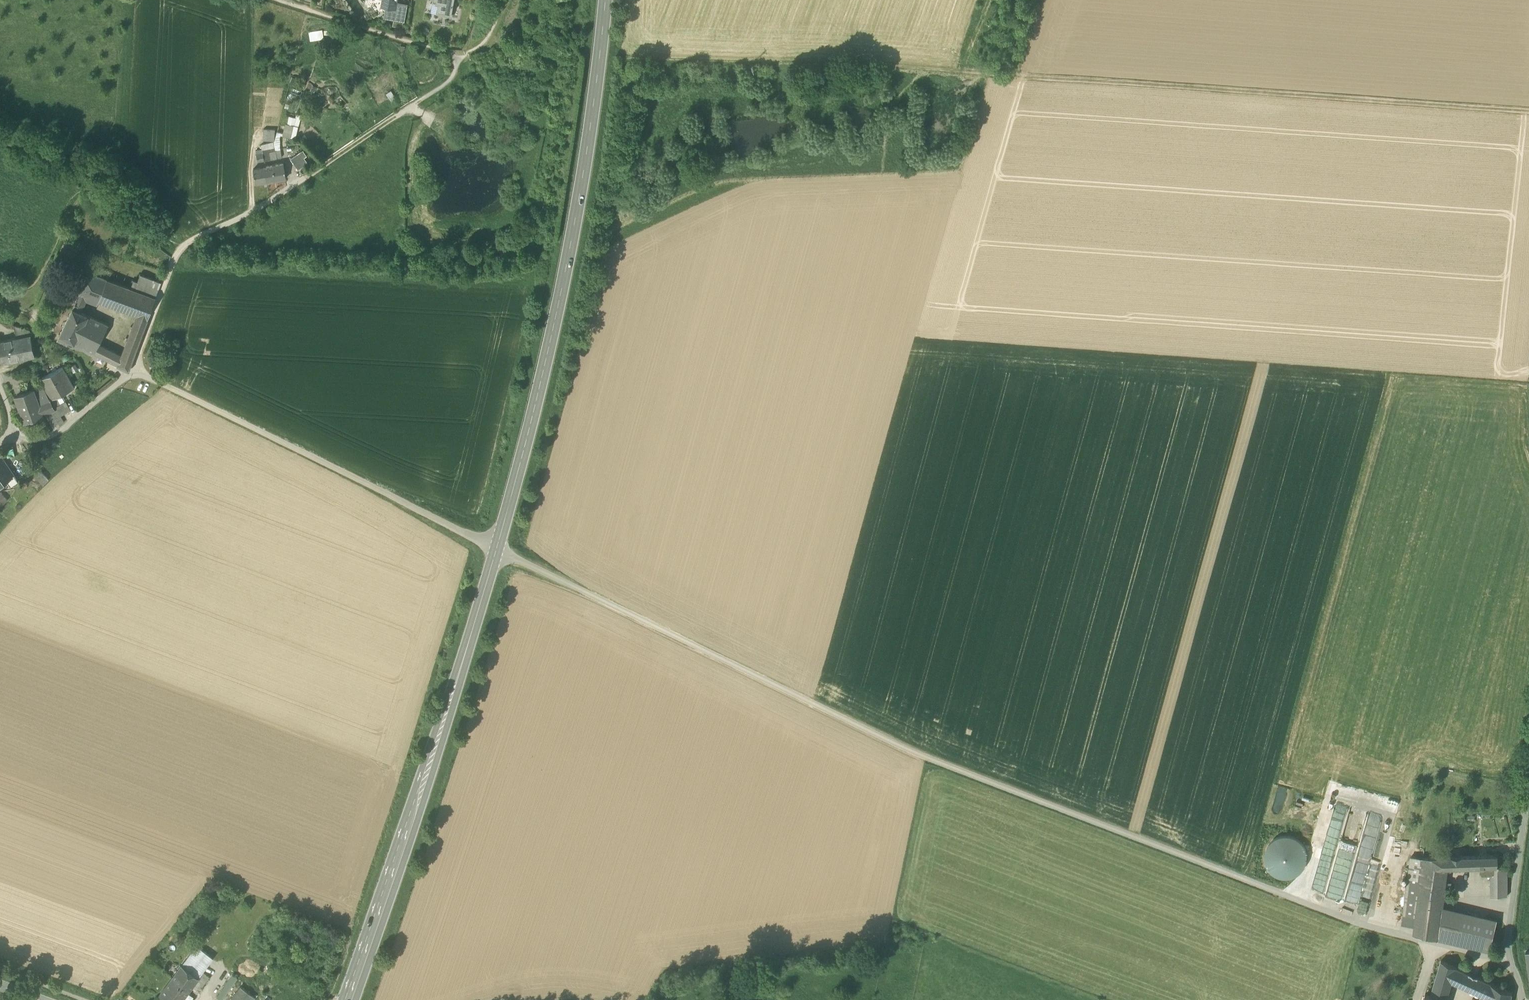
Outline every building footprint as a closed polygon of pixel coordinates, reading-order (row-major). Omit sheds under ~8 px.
[(432,1),(438,2),(436,12),(452,15),(454,4),(453,4),(454,0),(432,0),(432,1)] [(383,16),(404,20),(407,3),(395,1),(394,7),(385,5),(383,16)] [(309,32),(311,40),(322,39),(322,30),(309,32)] [(386,95),(392,105),(398,101),(391,91),(386,95)] [(282,137),(290,139),(293,127),(284,125),(282,137)] [(263,141),(274,141),(275,130),(264,129),(263,141)] [(275,151),(268,152),(270,160),(282,158),(280,150),(275,151)] [(291,159),(298,170),(308,164),(300,153),(291,159)] [(283,164),(273,166),(275,180),(286,179),(283,164)] [(266,182),(275,180),(273,166),(264,167),(266,182)] [(256,184),(266,182),(264,167),(253,169),(255,182),(256,184)] [(89,273),(107,279),(110,272),(92,266),(89,273)] [(140,283),(110,272),(107,279),(137,291),(140,283)] [(98,301),(137,316),(148,320),(156,298),(137,291),(107,279),(89,273),(79,294),(80,294),(76,301),(77,301),(77,300),(85,303),(85,301),(88,297),(98,301)] [(143,275),(140,283),(137,291),(156,298),(162,282),(143,275)] [(98,301),(88,297),(85,301),(96,305),(98,301)] [(76,301),(74,307),(75,305),(82,309),(85,303),(77,300),(77,301),(76,301)] [(59,336),(72,345),(75,344),(88,316),(82,313),(82,312),(81,312),(82,312),(81,311),(73,308),(59,336)] [(129,371),(132,361),(131,361),(122,357),(122,356),(99,345),(108,326),(88,316),(75,344),(129,371)] [(137,316),(125,349),(134,353),(134,354),(135,354),(148,320),(137,316)] [(14,326),(16,339),(31,336),(30,331),(14,326)] [(16,339),(18,348),(15,348),(18,361),(35,357),(31,336),(16,339)] [(57,342),(67,347),(72,345),(59,336),(57,342)] [(18,361),(15,348),(18,348),(16,339),(0,343),(0,359),(1,365),(18,361)] [(125,349),(122,356),(122,357),(131,361),(132,361),(135,354),(134,354),(134,353),(125,349)] [(51,401),(74,389),(63,368),(40,380),(50,401),(51,401)] [(33,391),(38,406),(49,401),(42,388),(33,391)] [(15,398),(24,423),(28,422),(45,415),(54,411),(49,401),(38,406),(33,391),(15,398)] [(55,408),(56,410),(54,411),(45,415),(54,430),(58,428),(64,423),(60,417),(70,411),(65,402),(55,408)] [(17,426),(20,432),(21,432),(31,427),(28,422),(24,423),(17,426)] [(5,482),(9,485),(16,480),(0,456),(0,487),(5,482)] [(34,476),(43,485),(49,480),(39,470),(34,476)] [(1291,836),(1283,835),(1275,838),(1269,844),(1265,851),(1265,859),(1267,867),(1273,873),(1280,877),(1289,877),(1296,875),(1303,869),(1306,862),(1307,854),(1304,846),(1299,840),(1291,836)] [(1398,845),(1383,841),(1370,894),(1386,897),(1398,845)] [(1491,866),(1491,869),(1498,868),(1498,865),(1499,865),(1499,864),(1499,863),(1498,862),(1498,855),(1462,856),(1461,856),(1453,856),(1452,856),(1449,856),(1447,867),(1480,866),(1491,866)] [(1449,856),(1423,857),(1411,856),(1404,915),(1416,916),(1415,926),(1414,934),(1438,939),(1442,906),(1447,867),(1449,856)] [(1491,866),(1480,866),(1480,873),(1482,875),(1491,875),(1491,869),(1491,866)] [(1491,875),(1491,897),(1507,897),(1507,867),(1498,868),(1491,869),(1491,875)] [(1438,939),(1490,951),(1497,919),(1442,906),(1438,939)] [(1416,916),(1404,915),(1403,915),(1401,924),(1415,926),(1416,916)] [(197,946),(182,966),(198,977),(213,958),(197,946)] [(1456,968),(1456,967),(1455,967),(1442,961),(1441,961),(1441,962),(1431,995),(1430,996),(1445,999),(1446,999),(1451,982),(1464,988),(1469,975),(1470,975),(1470,974),(1469,973),(1469,974),(1469,973),(1469,974),(1456,968)] [(198,977),(182,966),(160,994),(168,999),(181,999),(198,977)] [(1476,977),(1470,974),(1470,975),(1469,975),(1464,988),(1471,991),(1476,978),(1476,977)] [(1488,999),(1510,999),(1512,993),(1491,984),(1491,983),(1490,984),(1478,978),(1478,977),(1477,977),(1476,977),(1476,978),(1471,991),(1488,998),(1488,999)] [(231,999),(252,999),(254,997),(241,987),(231,999)]
